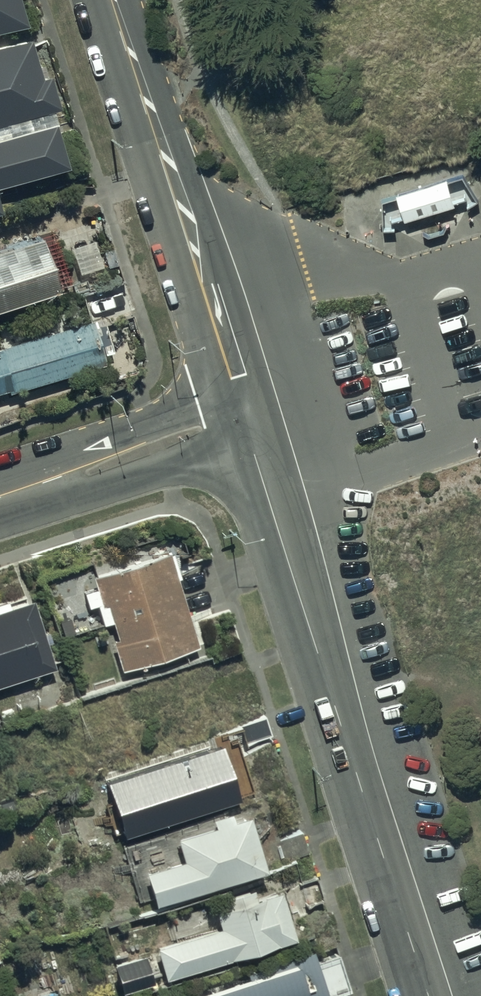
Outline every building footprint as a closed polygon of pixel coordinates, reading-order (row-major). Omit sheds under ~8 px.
[(21,23),(14,0),(0,0),(0,29),(21,23)] [(49,104),(39,71),(33,73),(22,35),(0,41),(0,118),(49,104)] [(59,163),(46,118),(0,131),(0,180),(59,163)] [(34,234),(0,246),(0,303),(51,287),(34,234)] [(4,389),(5,392),(101,362),(89,321),(0,348),(0,390),(4,389)] [(190,641),(161,548),(86,572),(89,584),(76,588),(81,604),(91,601),(97,620),(106,618),(111,634),(104,636),(114,665),(190,641)] [(48,666),(40,641),(45,639),(41,625),(38,626),(28,594),(3,602),(2,597),(0,597),(0,681),(48,666)] [(93,766),(112,823),(231,783),(212,726),(93,766)] [(254,862),(238,809),(222,813),(220,805),(201,811),(204,820),(165,831),(172,853),(133,864),(143,896),(254,862)] [(208,919),(145,939),(155,972),(284,932),(268,882),(245,890),(242,881),(213,890),(216,900),(204,904),(208,919)] [(302,945),(176,991),(178,995),(332,995),(346,991),(332,953),(329,955),(328,951),(312,957),(312,959),(307,960),(302,945)] [(142,975),(135,949),(103,957),(110,984),(142,975)]
